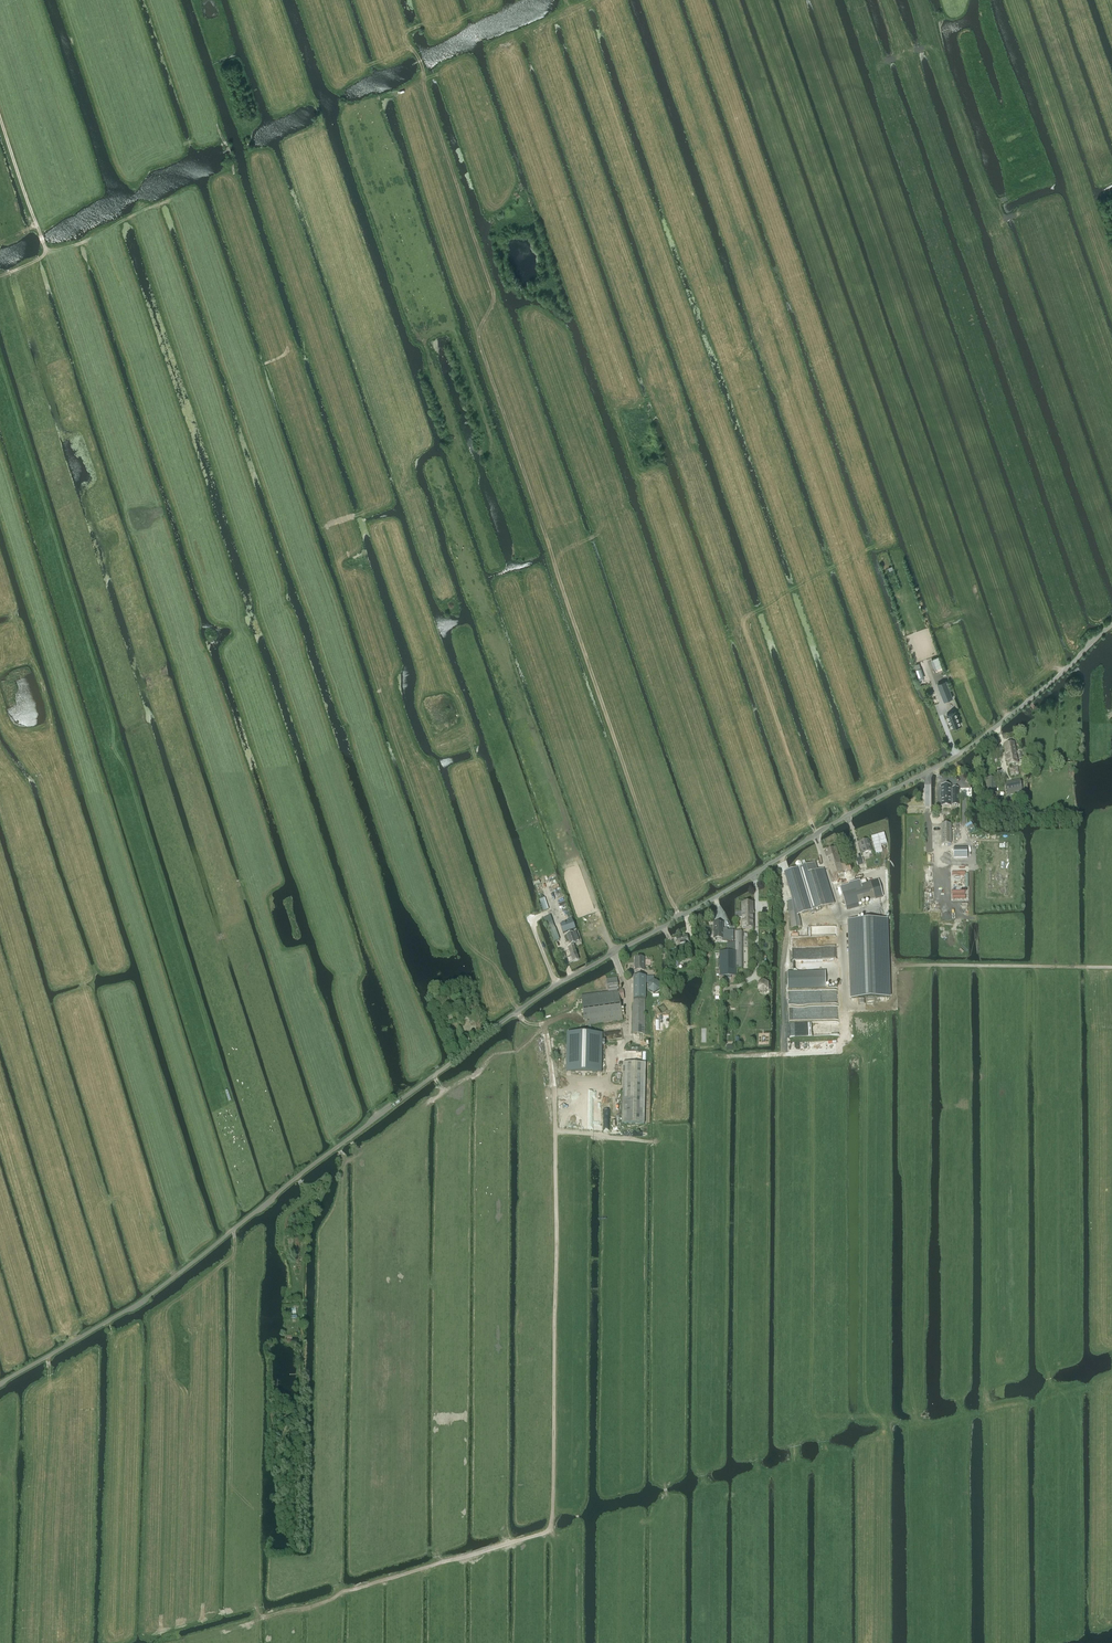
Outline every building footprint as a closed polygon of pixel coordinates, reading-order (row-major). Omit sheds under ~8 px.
[(921,668),(916,670),(919,680),(925,678),(921,668)] [(946,680),(937,684),(944,701),(953,697),(946,680)] [(956,710),(946,714),(951,728),(954,727),(962,724),(960,721),(956,710)] [(965,737),(962,729),(956,731),(959,739),(965,737)] [(1022,755),(1023,754),(1024,754),(1023,750),(1018,751),(1016,751),(1014,743),(1004,745),(1008,765),(1018,763),(1016,754),(1019,754),(1019,755),(1018,755),(1019,760),(1022,759),(1022,755)] [(1018,766),(1009,768),(1010,777),(1019,775),(1018,766)] [(996,793),(996,779),(986,779),(986,793),(996,793)] [(1005,782),(1008,795),(1023,792),(1020,780),(1005,782)] [(951,786),(941,786),(941,806),(951,806),(951,804),(958,804),(958,789),(953,789),(951,789),(951,786)] [(951,844),(951,824),(941,824),(942,844),(951,844)] [(868,840),(859,842),(861,851),(862,854),(871,852),(870,849),(868,840)] [(836,848),(825,851),(833,878),(844,875),(843,872),(848,871),(846,865),(841,867),(836,848)] [(954,849),(954,857),(967,857),(967,849),(954,849)] [(798,868),(784,872),(789,889),(792,900),(787,901),(791,928),(798,927),(796,916),(798,915),(835,904),(824,868),(818,870),(816,863),(798,868)] [(875,899),(871,882),(841,890),(845,907),(875,899)] [(548,910),(544,898),(539,900),(543,911),(548,910)] [(736,918),(742,917),(742,928),(753,928),(753,903),(742,903),(742,912),(735,912),(736,918)] [(887,919),(849,920),(851,998),(889,997),(887,919)] [(560,925),(563,933),(574,929),(573,926),(571,921),(567,923),(560,925)] [(722,923),(713,923),(714,937),(722,937),(722,936),(727,936),(727,930),(722,930),(722,923)] [(550,930),(554,942),(559,940),(555,928),(550,930)] [(729,951),(720,951),(720,976),(723,976),(734,976),(737,976),(737,968),(743,968),(743,931),(736,931),(736,946),(736,951),(729,951)] [(567,936),(564,937),(566,941),(568,940),(571,947),(568,948),(571,957),(573,961),(573,962),(579,960),(575,947),(574,944),(576,943),(576,942),(579,941),(576,932),(573,933),(573,932),(566,934),(567,936)] [(682,937),(685,952),(692,950),(690,944),(689,944),(687,935),(682,937)] [(677,954),(685,952),(682,937),(676,938),(679,947),(676,948),(677,954)] [(635,970),(644,970),(644,957),(635,957),(635,970)] [(646,1000),(646,985),(646,976),(633,976),(634,1004),(632,1004),(632,1033),(645,1033),(644,1000),(646,1000)] [(608,992),(581,996),(581,997),(585,1025),(588,1025),(592,1024),(623,1020),(620,998),(619,991),(617,978),(607,979),(607,980),(608,992)] [(654,980),(648,983),(648,990),(654,993),(660,990),(660,983),(654,980)] [(758,984),(758,991),(763,994),(769,991),(769,984),(764,981),(758,984)] [(567,1032),(566,1072),(602,1073),(603,1033),(591,1033),(588,1033),(567,1032)] [(645,1062),(623,1062),(622,1123),(644,1124),(645,1062)]
